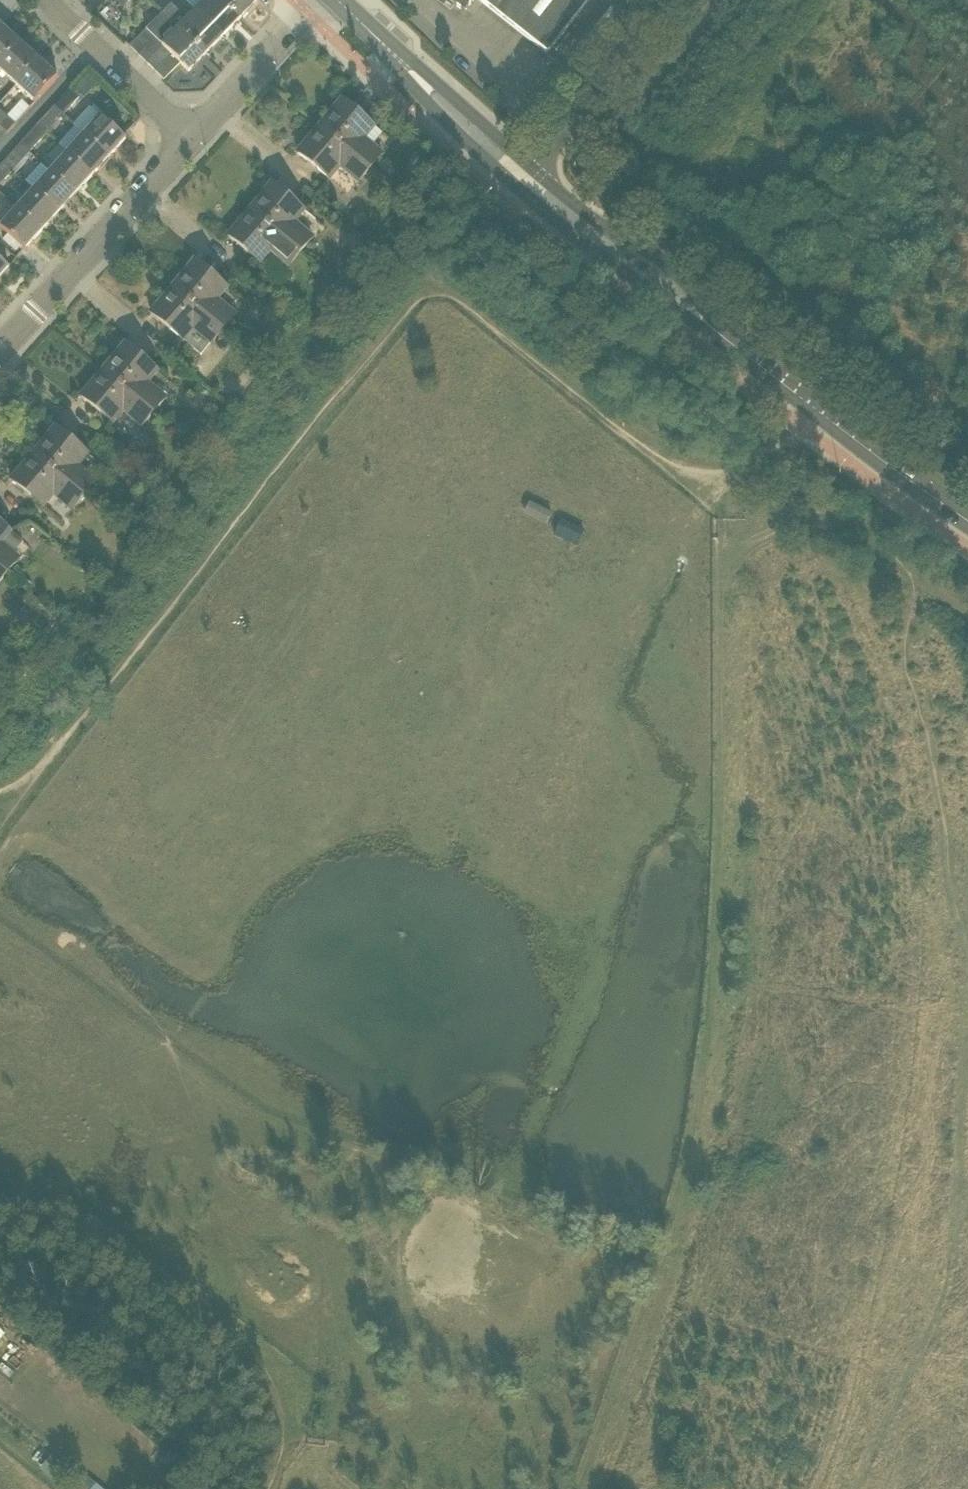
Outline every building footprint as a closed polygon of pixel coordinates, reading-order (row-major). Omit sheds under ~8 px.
[(223,37),(240,19),(220,0),(206,0),(196,10),(223,37)] [(240,19),(257,2),(255,0),(220,0),(240,19)] [(465,13),(475,0),(448,0),(465,13)] [(590,0),(480,0),(548,54),(590,0)] [(196,10),(187,19),(172,4),(164,13),(207,53),(223,37),(196,10)] [(189,72),(207,53),(164,13),(160,17),(175,31),(162,45),(163,46),(172,54),(155,71),(164,80),(180,63),(189,72)] [(0,30),(0,67),(22,43),(3,26),(0,30)] [(146,29),(130,46),(138,54),(155,37),(146,29)] [(147,63),(163,46),(162,45),(155,37),(138,54),(147,63)] [(0,67),(0,71),(16,86),(40,60),(22,43),(0,67)] [(172,54),(163,46),(147,63),(155,71),(172,54)] [(16,86),(35,103),(59,76),(40,60),(16,86)] [(82,84),(90,92),(98,83),(89,75),(82,84)] [(54,107),(64,115),(80,97),(71,88),(54,107)] [(371,168),(382,154),(364,139),(374,127),(342,100),(320,126),(371,168)] [(47,134),(64,115),(54,107),(38,125),(47,134)] [(127,139),(101,115),(84,134),(110,158),(127,139)] [(29,134),(39,142),(47,134),(38,125),(29,134)] [(320,126),(298,153),(330,179),(340,167),(359,183),(371,168),(320,126)] [(94,176),(110,158),(84,134),(68,152),(94,176)] [(12,153),(22,161),(31,152),(21,143),(12,153)] [(68,152),(51,171),(77,194),(94,176),(68,152)] [(5,180),(13,171),(4,162),(0,166),(0,176),(5,180)] [(77,194),(51,171),(34,189),(60,213),(77,194)] [(413,187),(401,176),(394,184),(406,195),(413,187)] [(304,211),(273,183),(251,209),(301,252),(313,238),(294,222),(304,211)] [(60,213),(34,189),(17,208),(43,232),(60,213)] [(0,226),(26,250),(43,232),(17,208),(0,226)] [(251,209),(228,236),(260,263),(271,251),(289,266),(301,252),(251,209)] [(10,268),(0,259),(0,279),(10,268)] [(227,287),(195,261),(174,287),(224,329),(235,315),(217,299),(227,287)] [(152,314),(183,340),(202,355),(224,329),(174,287),(152,314)] [(157,371),(126,344),(104,371),(154,413),(166,398),(147,382),(157,371)] [(268,366),(259,360),(254,366),(254,373),(260,378),(268,366)] [(104,371),(82,397),(113,423),(123,411),(142,427),(154,413),(104,371)] [(87,454),(56,428),(34,454),(84,496),(96,481),(78,466),(87,454)] [(34,454),(12,480),(44,507),(54,494),(73,509),(84,496),(34,454)] [(525,515),(547,526),(553,513),(531,502),(525,515)] [(577,547),(585,530),(561,519),(554,536),(577,547)] [(0,522),(0,567),(7,573),(19,558),(1,543),(11,531),(0,522)] [(18,579),(24,572),(17,566),(11,573),(18,579)] [(35,612),(42,602),(32,594),(25,604),(35,612)] [(80,1479),(92,1488),(105,1488),(97,1483),(85,1473),(80,1479)]
